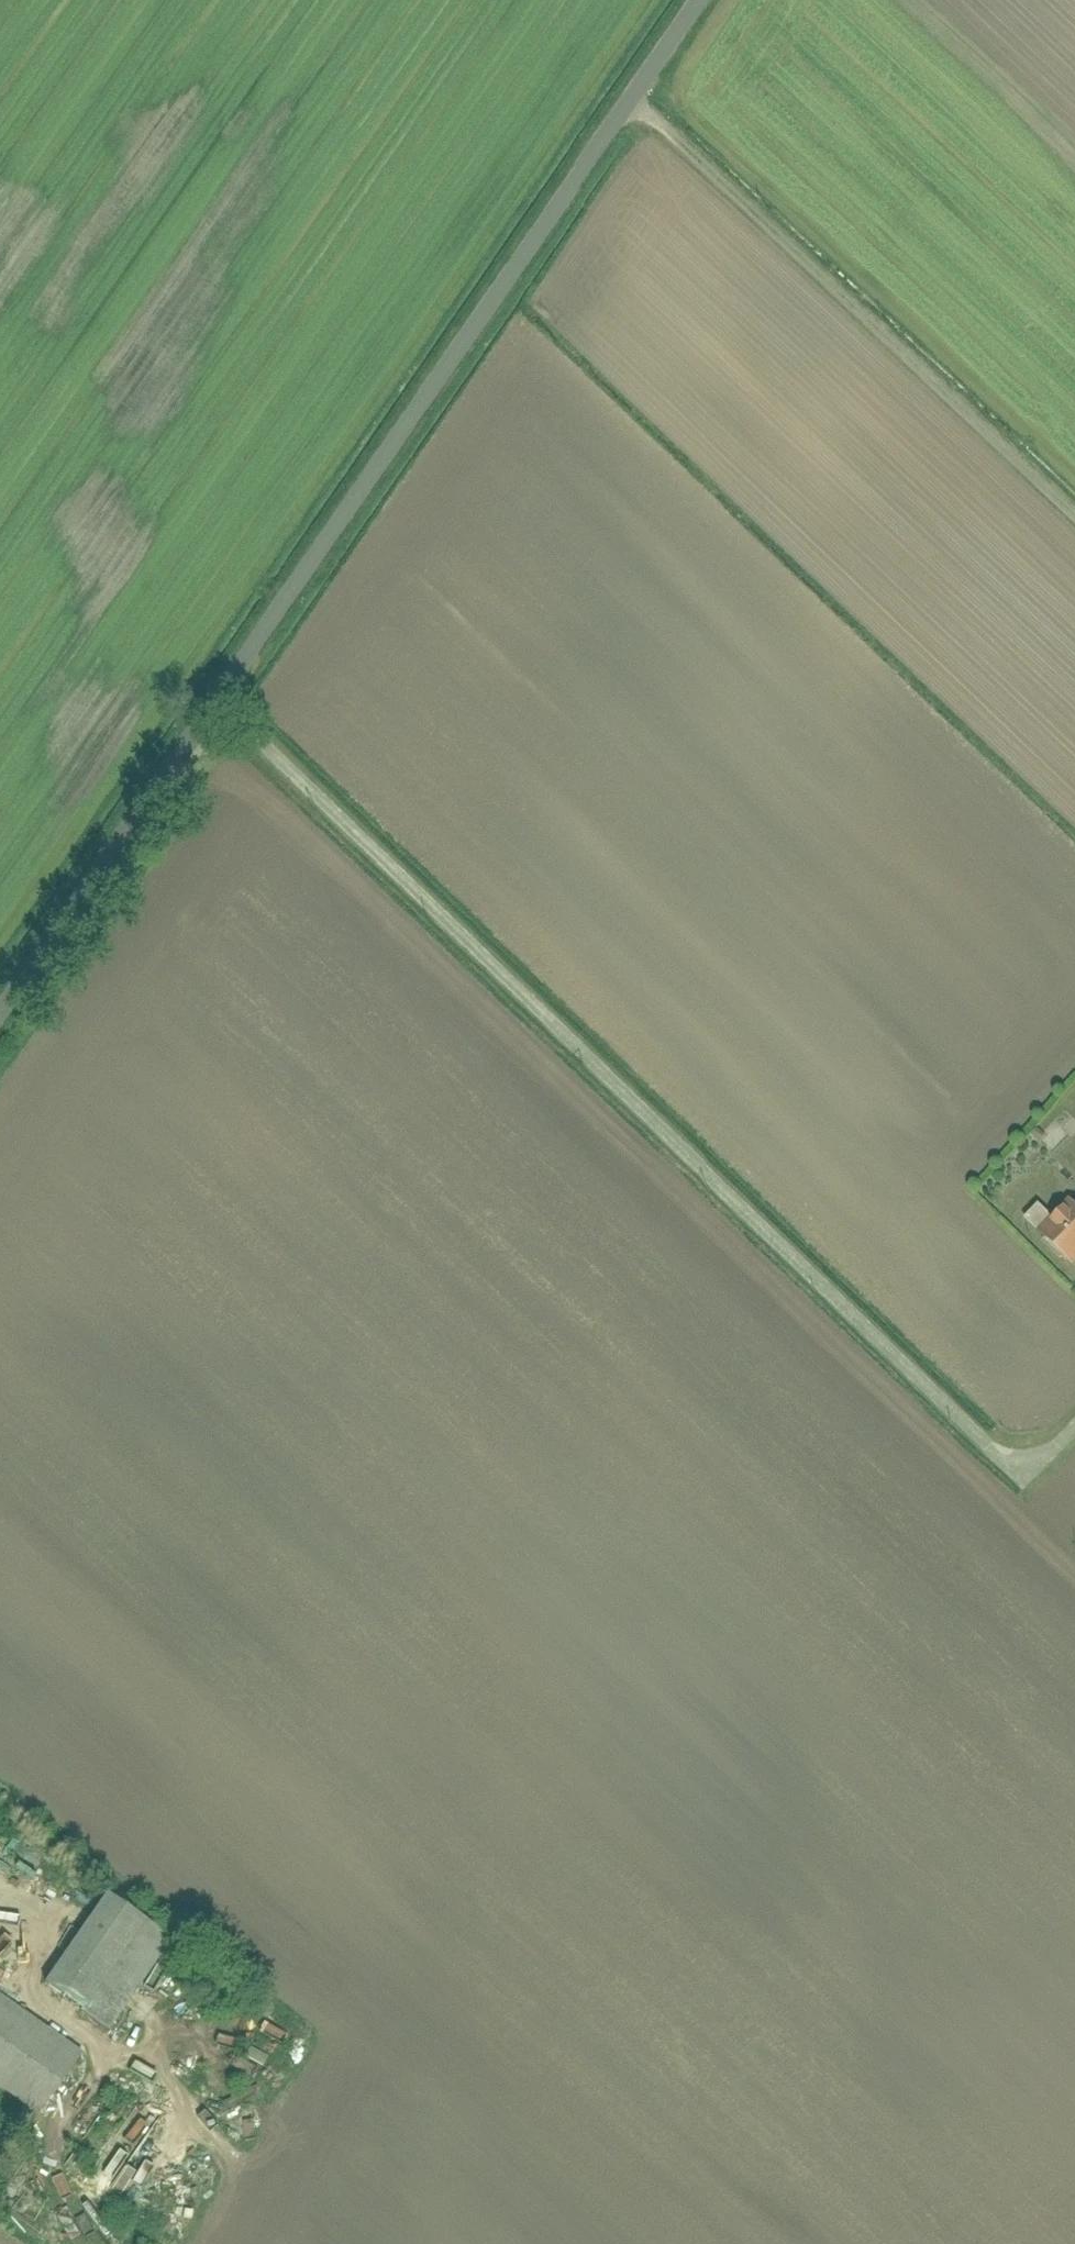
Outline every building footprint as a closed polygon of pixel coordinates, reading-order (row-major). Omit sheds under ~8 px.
[(1019,1221),(1068,1268),(1074,1260),(1074,1215),(1063,1203),(1054,1214),(1040,1200),(1019,1221)] [(171,1957),(98,1903),(42,1979),(115,2033),(171,1957)] [(41,2113),(77,2058),(0,2007),(0,2085),(41,2113)]
